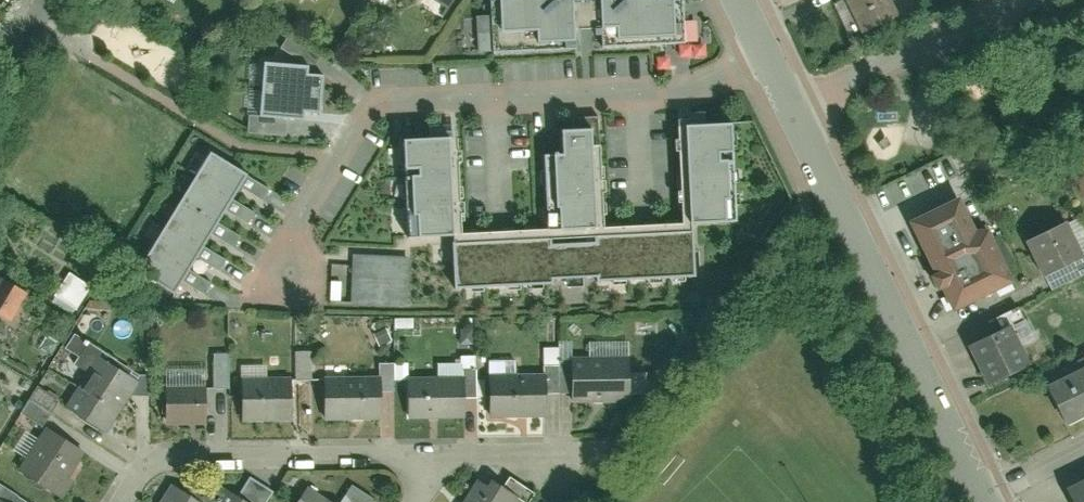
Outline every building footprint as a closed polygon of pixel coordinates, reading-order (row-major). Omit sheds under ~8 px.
[(684,0),(494,4),(495,56),(577,54),(577,35),(602,34),(603,49),(685,48),(684,0)] [(885,0),(850,0),(864,32),(894,19),(885,0)] [(309,81),(309,74),(265,71),(262,122),(304,125),(304,116),(321,118),(324,82),(309,81)] [(600,286),(696,282),(694,233),(734,232),(731,170),(724,171),(723,163),(736,162),(734,133),(685,135),(689,228),(605,231),(602,152),(594,152),(594,139),(564,140),(565,162),(557,162),(560,236),(463,240),(459,145),(407,147),(412,247),(453,245),(455,293),(552,289),(552,284),(600,282),(600,286)] [(249,180),(210,158),(138,281),(177,303),(249,180)] [(956,205),(906,228),(945,312),(1007,283),(981,227),(969,233),(956,205)] [(1066,229),(1023,248),(1037,280),(1080,261),(1066,229)] [(348,305),(407,305),(407,254),(349,254),(348,305)] [(48,299),(72,313),(89,285),(66,271),(48,299)] [(2,279),(0,283),(0,312),(13,320),(29,295),(2,279)] [(244,336),(245,311),(233,311),(233,336),(244,336)] [(991,330),(962,343),(981,386),(1010,372),(991,330)] [(232,351),(210,350),(209,387),(224,387),(225,359),(232,359),(232,351)] [(98,359),(82,387),(124,412),(140,384),(98,359)] [(631,406),(631,360),(570,360),(570,407),(631,406)] [(1040,384),(1059,425),(1083,413),(1083,363),(1040,384)] [(547,419),(546,378),(486,380),(488,421),(547,419)] [(468,419),(467,379),(407,381),(409,421),(468,419)] [(384,421),(383,380),(323,382),(325,422),(384,421)] [(296,424),(295,384),(244,385),(245,426),(296,424)] [(17,411),(39,424),(54,399),(32,386),(17,411)] [(82,387),(66,415),(108,440),(124,412),(82,387)] [(206,431),(206,393),(165,393),(165,431),(206,431)] [(46,432),(19,477),(60,501),(87,457),(46,432)] [(478,481),(465,501),(514,501),(478,481)] [(371,497),(348,483),(336,501),(368,501),(371,497)] [(220,489),(212,501),(242,501),(220,489)] [(1072,494),(1076,501),(1083,501),(1083,489),(1072,494)] [(169,490),(163,501),(191,501),(169,490)] [(310,491),(303,501),(328,501),(310,491)]
